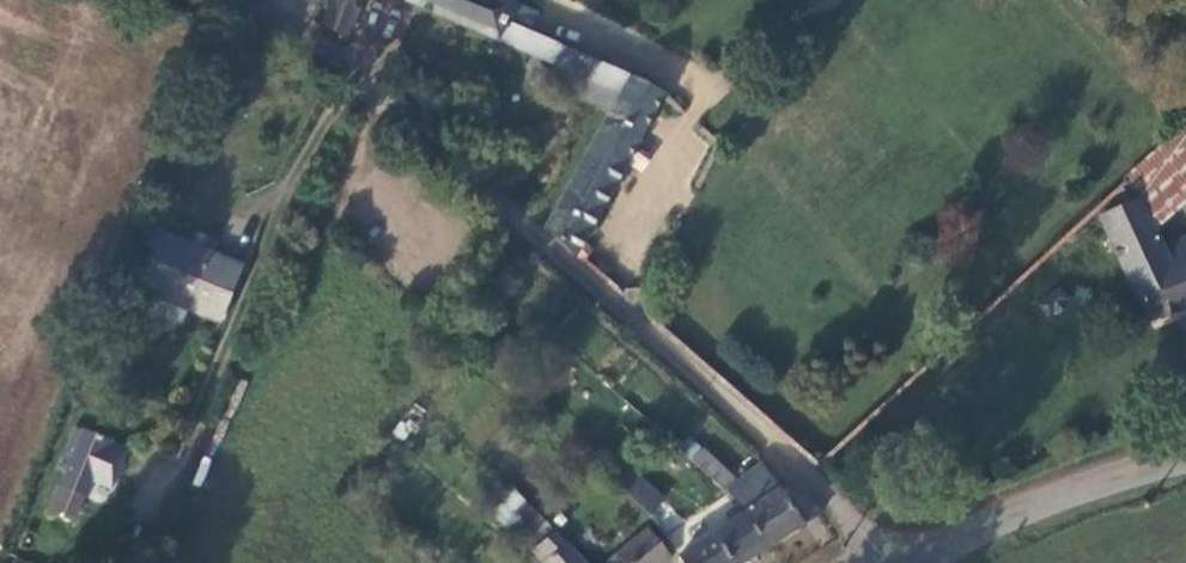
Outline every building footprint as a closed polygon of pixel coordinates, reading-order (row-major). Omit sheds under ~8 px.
[(317,28),(343,40),(362,0),(331,0),(317,28)] [(451,20),(461,0),(405,0),(451,20)] [(476,32),(501,44),(513,15),(519,2),(515,0),(461,0),(451,20),(476,32)] [(579,260),(678,94),(513,15),(501,44),(579,81),(625,99),(548,232),(579,260)] [(1135,185),(1156,226),(1185,200),(1185,138),(1135,185)] [(1135,185),(1118,201),(1126,214),(1107,227),(1154,328),(1185,314),(1185,244),(1168,252),(1156,226),(1135,185)] [(149,277),(142,294),(219,326),(240,271),(163,241),(155,258),(150,257),(143,274),(149,277)] [(77,514),(98,465),(77,455),(55,505),(77,514)] [(731,486),(742,508),(768,549),(821,515),(795,493),(787,498),(771,473),(763,466),(731,486)] [(647,513),(663,497),(640,473),(624,489),(647,513)] [(510,531),(533,510),(515,491),(492,512),(510,531)] [(663,501),(648,515),(667,534),(681,519),(663,501)] [(768,549),(742,508),(729,513),(731,524),(680,559),(682,562),(747,562),(768,549)] [(671,559),(648,529),(607,562),(666,562),(671,559)] [(548,538),(532,551),(542,562),(585,562),(568,542),(557,548),(548,538)]
